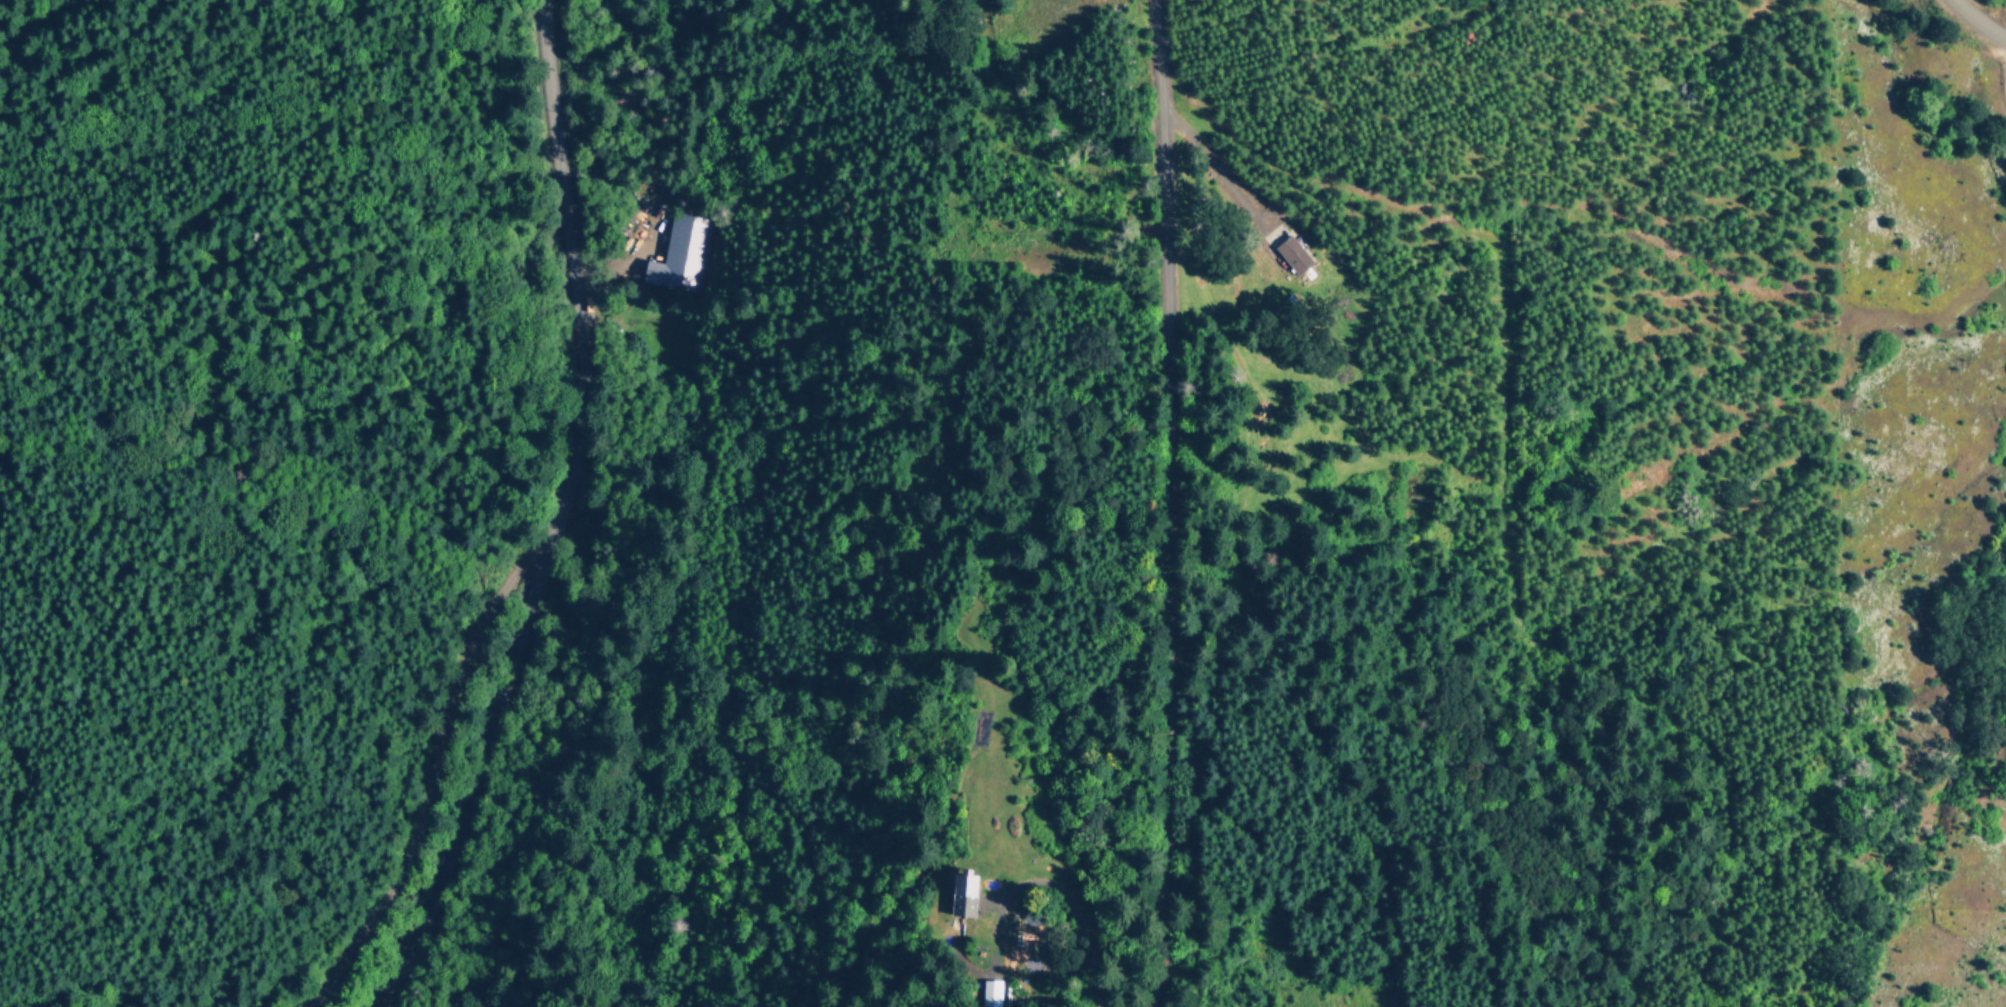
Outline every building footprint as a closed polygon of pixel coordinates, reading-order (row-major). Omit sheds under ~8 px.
[(664,263),(648,262),(645,285),(698,292),(708,218),(670,213),(664,263)] [(1317,264),(1291,235),(1276,249),(1301,278),(1317,264)] [(952,916),(972,916),(972,887),(952,887),(952,916)]
